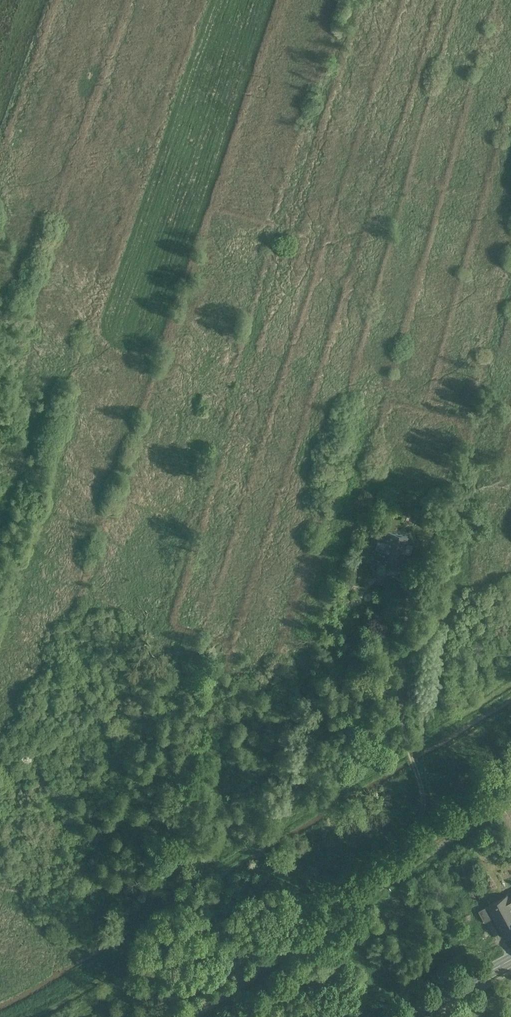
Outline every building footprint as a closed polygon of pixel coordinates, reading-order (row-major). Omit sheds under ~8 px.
[(407,535),(375,528),(367,561),(383,564),(390,566),(400,568),(404,553),(406,543),(407,535)] [(412,545),(406,543),(404,553),(410,554),(412,545)] [(390,566),(383,564),(382,567),(380,567),(380,568),(379,568),(378,572),(389,574),(389,573),(390,566)] [(400,568),(390,566),(389,573),(398,575),(400,568)] [(506,895),(488,905),(494,916),(505,937),(510,934),(510,904),(506,895)] [(488,905),(478,910),(484,922),(494,916),(488,905)]
